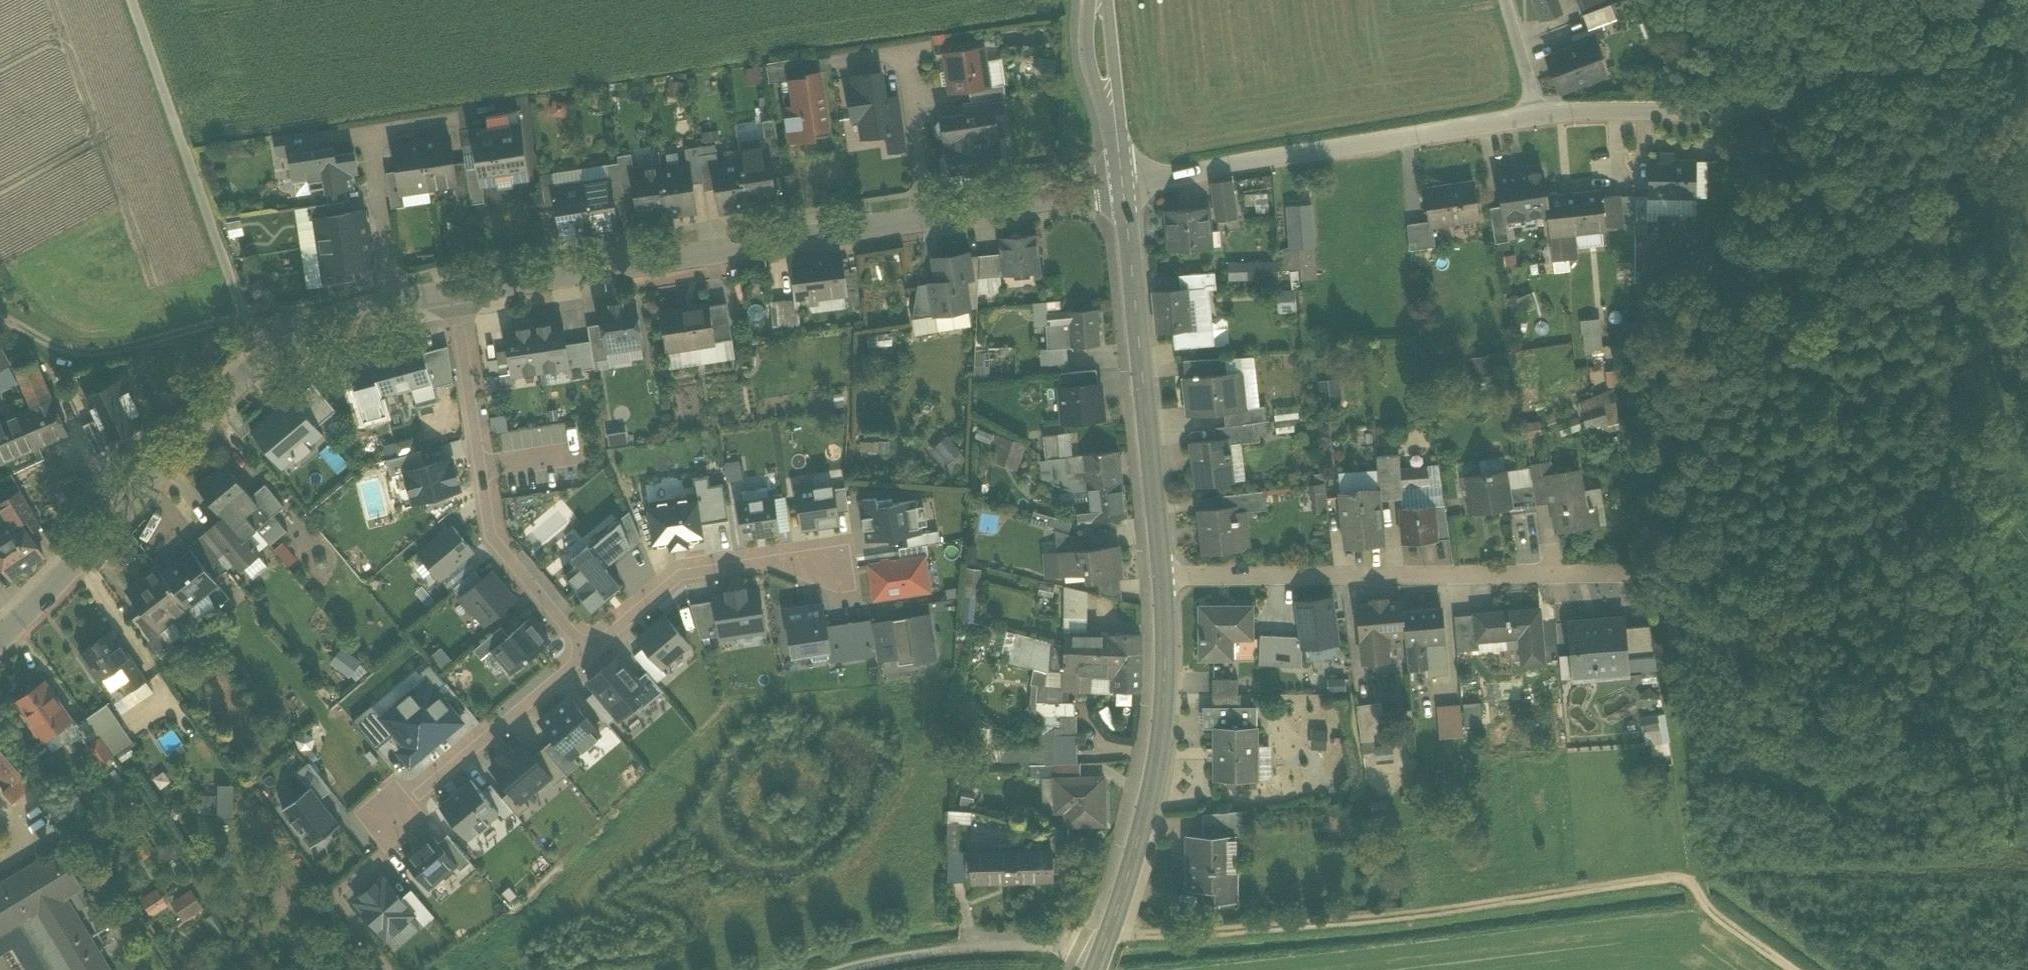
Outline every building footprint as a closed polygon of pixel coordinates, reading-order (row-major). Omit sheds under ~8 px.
[(1558,0),(1545,0),(1534,4),(1540,21),(1562,13),(1558,0)] [(1583,14),(1610,4),(1609,0),(1577,0),(1582,14),(1583,14)] [(1589,28),(1616,18),(1610,4),(1583,14),(1589,28)] [(1600,25),(1572,36),(1576,47),(1591,41),(1605,36),(1600,25)] [(1549,57),(1561,89),(1604,73),(1591,41),(1576,47),(1549,57)] [(945,53),(951,92),(969,89),(990,86),(989,86),(986,60),(984,48),(971,49),(970,44),(957,47),(957,51),(945,53)] [(1053,78),(1057,59),(1039,56),(1036,75),(1053,78)] [(769,82),(791,79),(805,77),(805,74),(802,58),(777,62),(779,77),(769,78),(769,82)] [(989,86),(1004,84),(1000,58),(986,60),(989,86)] [(767,64),(769,78),(779,77),(777,62),(767,64)] [(763,81),(761,66),(746,68),(748,83),(763,81)] [(882,71),(873,72),(874,79),(883,78),(882,71)] [(785,107),(790,141),(816,138),(815,131),(829,128),(820,72),(805,74),(805,77),(791,79),(795,105),(785,107)] [(860,119),(863,138),(886,135),(891,134),(885,97),(883,78),(874,79),(873,72),(853,75),(855,87),(847,88),(852,120),(860,119)] [(685,83),(669,81),(667,95),(683,97),(685,83)] [(969,89),(971,102),(1001,97),(1006,96),(1004,84),(989,86),(990,86),(969,89)] [(892,134),(895,152),(907,150),(898,95),(885,97),(891,134),(892,134)] [(1003,111),(1001,97),(971,102),(965,102),(967,114),(994,110),(994,112),(1003,111)] [(568,102),(553,100),(551,115),(566,117),(568,102)] [(495,114),(497,126),(520,123),(519,110),(495,114)] [(945,136),(947,146),(998,138),(994,112),(994,110),(967,114),(943,117),(942,121),(940,123),(938,126),(938,130),(939,133),(942,136),(945,136)] [(766,140),(768,156),(780,154),(775,119),(762,121),(765,140),(766,140)] [(738,144),(765,140),(762,121),(735,125),(738,144)] [(498,183),(500,186),(512,184),(514,180),(529,178),(520,123),(497,126),(473,130),(475,142),(479,167),(481,185),(483,185),(498,183)] [(719,139),(719,129),(702,129),(702,140),(719,139)] [(275,136),(278,155),(290,154),(290,152),(314,149),(311,131),(275,136)] [(891,134),(886,135),(889,153),(895,152),(892,134),(891,134)] [(450,137),(422,141),(429,188),(456,184),(457,184),(454,164),(450,137)] [(1001,160),(998,138),(947,146),(948,154),(945,156),(943,159),(943,162),(944,165),(946,168),(950,169),(966,167),(967,173),(974,171),(974,166),(980,165),(1002,162),(1001,160)] [(738,144),(741,160),(748,208),(776,204),(768,156),(766,140),(765,140),(738,144)] [(403,192),(429,188),(422,141),(394,145),(398,171),(402,192),(403,192)] [(467,169),(479,167),(475,142),(463,144),(466,162),(467,169)] [(354,187),(352,172),(351,163),(356,162),(355,150),(335,153),(334,145),(314,149),(290,152),(290,154),(294,181),(295,181),(309,178),(311,189),(326,187),(326,191),(347,188),(354,187)] [(692,184),(703,182),(699,155),(698,147),(685,149),(688,166),(689,166),(692,184)] [(717,152),(699,155),(703,182),(705,190),(716,188),(713,165),(719,164),(717,152)] [(618,156),(619,163),(624,191),(636,189),(633,170),(634,169),(632,154),(618,156)] [(976,180),(976,182),(1011,176),(1008,159),(1001,160),(1002,162),(980,165),(974,166),(974,171),(976,180)] [(720,212),(748,208),(741,160),(719,164),(713,165),(716,188),(720,212)] [(1649,196),(1695,197),(1695,194),(1695,160),(1650,160),(1649,196)] [(1708,160),(1695,160),(1695,194),(1708,194),(1708,160)] [(458,200),(471,198),(467,169),(466,162),(454,164),(457,184),(456,184),(458,200)] [(625,198),(624,191),(619,163),(607,164),(610,180),(613,200),(625,198)] [(607,164),(580,168),(582,184),(610,180),(607,164)] [(640,218),(643,221),(650,220),(653,216),(668,214),(661,170),(660,165),(634,169),(633,170),(636,189),(640,218)] [(661,170),(668,214),(681,212),(684,213),(692,212),(695,208),(692,184),(689,166),(688,166),(661,170)] [(479,167),(467,169),(471,198),(472,204),(485,202),(483,185),(481,185),(479,167)] [(556,188),(582,184),(580,168),(553,173),(556,188)] [(1506,221),(1544,215),(1540,187),(1545,186),(1543,170),(1497,177),(1502,205),(1504,221),(1506,221)] [(387,172),(392,208),(405,206),(403,192),(402,192),(398,171),(387,172)] [(543,193),(546,210),(558,208),(555,188),(556,188),(553,173),(540,175),(543,193)] [(311,193),(311,189),(309,178),(295,181),(297,195),(311,193)] [(610,180),(582,184),(590,232),(617,228),(613,200),(610,180)] [(1216,207),(1217,219),(1236,217),(1231,181),(1212,183),(1215,207),(1216,207)] [(1424,189),(1430,226),(1479,218),(1473,181),(1424,189)] [(562,236),(590,232),(582,184),(556,188),(555,188),(558,208),(562,236)] [(1544,215),(1548,214),(1546,198),(1547,198),(1545,186),(1540,187),(1544,215)] [(326,191),(328,203),(344,201),(348,200),(347,188),(326,191)] [(429,188),(403,192),(405,206),(431,202),(429,188)] [(1270,212),(1268,192),(1254,194),(1256,213),(1270,212)] [(1548,214),(1550,234),(1574,232),(1604,228),(1605,228),(1602,197),(1601,192),(1547,198),(1546,198),(1548,214)] [(546,210),(543,193),(523,196),(526,213),(546,210)] [(1624,226),(1623,225),(1621,196),(1621,195),(1602,197),(1605,228),(1624,226)] [(1635,223),(1635,219),(1635,196),(1635,195),(1621,196),(1623,225),(1635,223)] [(1647,196),(1635,196),(1635,219),(1647,219),(1647,212),(1647,196)] [(1695,197),(1649,196),(1647,196),(1647,212),(1695,212),(1695,197)] [(346,213),(344,201),(328,203),(308,206),(310,219),(316,219),(316,217),(346,213)] [(1288,227),(1289,227),(1312,226),(1314,226),(1312,204),(1287,206),(1288,227)] [(1490,207),(1495,243),(1509,241),(1506,221),(1504,221),(1502,205),(1490,207)] [(301,247),(320,245),(316,219),(310,219),(308,206),(295,208),(301,247)] [(1167,211),(1170,251),(1210,248),(1207,208),(1167,211)] [(316,219),(320,245),(368,238),(364,210),(346,213),(316,217),(316,219)] [(241,219),(227,222),(231,238),(245,234),(241,219)] [(1647,219),(1635,219),(1635,223),(1635,235),(1647,235),(1647,219)] [(1312,226),(1289,227),(1291,247),(1314,246),(1312,226)] [(1407,228),(1409,251),(1432,249),(1430,226),(1407,228)] [(1574,232),(1575,246),(1605,243),(1604,228),(1574,232)] [(1553,261),(1554,261),(1568,259),(1577,258),(1575,246),(1574,232),(1550,234),(1553,261)] [(1002,253),(1004,274),(1040,271),(1036,233),(1000,237),(1002,253)] [(372,265),(368,238),(320,245),(324,271),(324,273),(354,268),(372,265)] [(320,245),(301,247),(308,288),(320,286),(318,272),(324,271),(320,245)] [(1315,247),(1282,250),(1283,269),(1300,268),(1301,280),(1317,279),(1315,247)] [(930,283),(935,315),(970,309),(965,280),(972,279),(968,253),(934,258),(938,282),(930,283)] [(979,256),(978,277),(1001,275),(1004,274),(1002,253),(979,256)] [(798,298),(799,305),(800,305),(808,304),(819,302),(819,297),(844,294),(847,294),(844,272),(842,254),(793,260),(798,298)] [(1247,261),(1248,281),(1280,279),(1279,259),(1247,261)] [(1570,270),(1568,259),(1554,261),(1555,271),(1570,270)] [(1248,281),(1247,261),(1227,262),(1228,282),(1248,281)] [(318,272),(320,286),(356,280),(354,268),(324,273),(324,271),(318,272)] [(844,294),(845,301),(859,299),(856,271),(844,272),(847,294),(844,294)] [(1188,288),(1188,290),(1208,288),(1216,287),(1215,272),(1179,275),(1180,289),(1188,288)] [(1001,275),(978,277),(977,293),(1003,291),(1001,275)] [(268,291),(258,279),(247,288),(256,300),(268,291)] [(913,317),(913,319),(935,315),(930,283),(918,285),(913,317)] [(1157,332),(1175,330),(1192,328),(1188,290),(1188,288),(1180,289),(1153,292),(1157,332)] [(1208,288),(1188,290),(1192,328),(1175,330),(1176,344),(1212,340),(1208,288)] [(1295,289),(1276,290),(1277,314),(1296,313),(1295,289)] [(1516,298),(1522,313),(1537,307),(1532,292),(1516,298)] [(846,308),(845,301),(844,294),(819,297),(819,302),(808,304),(813,311),(846,308)] [(772,302),(775,328),(802,324),(800,305),(799,305),(798,298),(772,302)] [(1048,325),(1048,313),(1046,301),(1033,302),(1035,326),(1048,325)] [(602,323),(606,349),(607,349),(630,345),(629,341),(641,340),(635,302),(623,304),(623,302),(611,304),(611,306),(600,307),(602,323)] [(712,304),(717,341),(733,338),(728,302),(712,304)] [(664,311),(669,348),(717,342),(717,341),(712,304),(687,308),(686,307),(664,311)] [(935,315),(913,319),(915,334),(972,325),(970,309),(935,315)] [(1048,313),(1048,325),(1069,323),(1072,348),(1101,345),(1098,309),(1048,313)] [(1601,315),(1581,318),(1583,333),(1601,331),(1603,331),(1601,315)] [(534,325),(541,371),(569,367),(566,344),(562,321),(534,325)] [(591,340),(594,361),(609,359),(607,349),(606,349),(602,323),(588,325),(591,340)] [(1066,348),(1072,348),(1069,323),(1048,325),(1050,349),(1066,348)] [(508,349),(512,375),(541,371),(534,325),(505,329),(508,349)] [(890,331),(866,335),(868,348),(892,344),(890,331)] [(1585,348),(1602,346),(1603,345),(1601,331),(1583,333),(1585,348)] [(736,357),(733,338),(717,341),(717,342),(669,348),(672,366),(736,357)] [(591,340),(566,344),(569,367),(571,379),(586,377),(585,369),(595,367),(594,361),(591,340)] [(643,358),(641,340),(629,341),(630,345),(607,349),(609,359),(610,366),(632,362),(631,359),(643,358)] [(388,355),(371,360),(381,396),(412,388),(433,382),(424,352),(423,346),(404,351),(388,355)] [(448,346),(424,352),(433,382),(434,387),(453,381),(448,346)] [(1602,346),(1585,348),(1587,360),(1604,358),(1602,346)] [(1627,346),(1614,346),(1614,361),(1627,361),(1627,346)] [(1042,349),(1043,365),(1067,363),(1066,348),(1050,349),(1042,349)] [(11,358),(16,370),(36,361),(31,349),(11,358)] [(512,375),(508,349),(496,351),(502,387),(514,385),(512,375)] [(16,383),(8,366),(0,350),(0,392),(16,383)] [(991,352),(975,351),(974,381),(990,381),(991,352)] [(1491,354),(1471,357),(1474,377),(1494,373),(1491,354)] [(1225,358),(1226,372),(1234,372),(1256,369),(1255,356),(1225,358)] [(1183,361),(1185,377),(1223,373),(1222,358),(1183,361)] [(371,360),(350,365),(365,420),(386,414),(381,396),(371,360)] [(16,370),(33,409),(53,400),(36,361),(16,370)] [(569,367),(541,371),(543,384),(571,380),(571,379),(569,367)] [(1618,368),(1606,368),(1606,387),(1618,386),(1618,368)] [(1256,369),(1234,372),(1238,408),(1265,405),(1261,369),(1256,369)] [(1061,373),(1062,387),(1098,384),(1097,370),(1061,373)] [(1187,414),(1188,416),(1224,412),(1239,410),(1238,408),(1234,372),(1226,372),(1223,373),(1185,377),(1183,377),(1183,379),(1185,379),(1188,414),(1187,414)] [(1341,403),(1337,377),(1318,380),(1322,405),(1341,403)] [(120,381),(85,397),(96,419),(108,442),(142,425),(137,415),(142,412),(130,389),(125,391),(120,381)] [(434,387),(433,382),(412,388),(417,401),(437,396),(434,387)] [(294,399),(317,426),(336,411),(313,383),(294,399)] [(1060,387),(1064,422),(1104,418),(1100,384),(1098,384),(1062,387),(1060,387)] [(1612,389),(1600,394),(1604,413),(1608,432),(1619,429),(1612,389)] [(1599,413),(1604,413),(1600,394),(1583,400),(1587,415),(1599,413)] [(250,430),(282,468),(296,457),(299,460),(312,448),(310,445),(323,434),(317,426),(294,399),(291,396),(250,430)] [(33,409),(22,414),(37,446),(67,433),(53,400),(33,409)] [(1224,412),(1225,426),(1258,422),(1266,421),(1265,405),(1238,408),(1239,410),(1224,412)] [(1298,406),(1273,407),(1274,420),(1294,419),(1299,418),(1298,406)] [(1587,415),(1590,425),(1601,423),(1599,413),(1587,415)] [(1590,425),(1592,434),(1608,432),(1604,413),(1599,413),(1601,423),(1590,425)] [(22,414),(0,423),(0,462),(37,446),(22,414)] [(506,414),(490,416),(492,432),(508,430),(506,414)] [(1577,416),(1556,424),(1562,437),(1582,429),(1577,416)] [(1540,418),(1523,421),(1526,439),(1543,436),(1540,418)] [(113,451),(108,442),(96,419),(83,425),(98,457),(113,451)] [(1294,419),(1274,420),(1275,434),(1295,433),(1294,419)] [(1259,436),(1258,422),(1225,426),(1214,428),(1216,439),(1227,438),(1227,440),(1259,436)] [(994,433),(978,428),(975,437),(990,443),(994,433)] [(626,431),(608,434),(610,445),(628,442),(626,431)] [(1071,433),(1058,434),(1060,458),(1066,457),(1072,456),(1071,433)] [(992,461),(1018,469),(1026,446),(1013,439),(997,434),(995,443),(998,444),(992,461)] [(1066,457),(1060,458),(1058,434),(1043,435),(1046,460),(1051,459),(1053,484),(1070,489),(1066,457)] [(961,451),(947,435),(930,451),(944,466),(961,451)] [(398,456),(417,450),(413,436),(394,442),(398,456)] [(1191,442),(1196,486),(1232,482),(1228,444),(1227,440),(1227,438),(1216,439),(1191,442)] [(859,451),(878,452),(879,441),(860,440),(859,451)] [(890,441),(879,440),(879,441),(878,452),(889,452),(890,441)] [(1241,442),(1228,444),(1232,482),(1246,480),(1241,442)] [(405,471),(425,465),(420,449),(417,450),(398,456),(385,459),(390,475),(405,471)] [(1070,489),(1075,491),(1123,485),(1119,450),(1072,456),(1066,457),(1070,489)] [(961,451),(944,466),(951,473),(968,458),(961,451)] [(1378,488),(1379,499),(1401,497),(1401,488),(1399,469),(1399,454),(1376,455),(1377,469),(1378,488)] [(1480,474),(1505,470),(1502,454),(1477,458),(1480,474)] [(444,493),(460,488),(451,458),(425,465),(405,471),(413,501),(429,497),(430,503),(446,499),(444,493)] [(1051,459),(1046,460),(1041,460),(1043,480),(1053,484),(1051,459)] [(1530,466),(1532,477),(1548,475),(1554,474),(1552,459),(1530,463),(1530,466)] [(740,460),(724,462),(727,480),(743,478),(740,460)] [(210,474),(238,507),(251,497),(252,496),(224,462),(210,474)] [(1428,467),(1429,484),(1441,484),(1437,462),(1427,462),(1428,467)] [(1530,466),(1505,470),(1508,488),(1533,484),(1532,477),(1530,466)] [(1399,469),(1401,488),(1429,486),(1429,484),(1428,467),(1399,469)] [(812,482),(812,487),(833,484),(830,469),(810,471),(812,482)] [(1378,488),(1377,469),(1340,471),(1341,491),(1356,490),(1360,486),(1378,488)] [(1470,494),(1473,512),(1509,507),(1506,488),(1508,488),(1505,470),(1480,474),(1467,476),(1468,477),(1473,476),(1475,494),(1470,494)] [(1554,493),(1560,530),(1584,526),(1582,509),(1585,509),(1585,507),(1582,489),(1579,470),(1554,474),(1548,475),(1551,494),(1554,493)] [(247,538),(257,530),(256,529),(238,507),(210,474),(196,486),(223,518),(210,530),(209,530),(228,553),(236,562),(241,568),(243,567),(258,553),(259,553),(258,551),(247,538)] [(697,495),(701,523),(729,519),(723,483),(710,485),(709,475),(693,477),(696,495),(697,495)] [(1532,477),(1533,484),(1536,503),(1550,501),(1549,494),(1551,494),(1548,475),(1532,477)] [(1329,510),(1325,481),(1310,482),(1313,512),(1329,510)] [(803,527),(839,522),(837,511),(833,487),(833,484),(812,487),(812,482),(796,484),(803,527)] [(1401,507),(1433,505),(1444,504),(1441,484),(1429,484),(1429,486),(1401,488),(1401,497),(1401,507)] [(1537,510),(1536,503),(1533,484),(1508,488),(1506,488),(1509,507),(1510,514),(1537,510)] [(266,485),(252,496),(251,497),(269,518),(284,506),(266,485)] [(1127,516),(1123,485),(1075,491),(1077,503),(1080,522),(1127,516)] [(743,502),(769,498),(768,486),(742,490),(743,502)] [(845,486),(833,487),(837,511),(849,509),(845,486)] [(1341,491),(1345,547),(1385,544),(1379,499),(1378,488),(1360,486),(1356,490),(1341,491)] [(1601,486),(1582,489),(1585,507),(1588,507),(1591,526),(1608,522),(1601,486)] [(1235,506),(1236,507),(1267,504),(1265,490),(1222,496),(1224,507),(1235,506)] [(1077,503),(1075,491),(1059,493),(1061,506),(1077,503)] [(19,519),(28,533),(40,525),(22,493),(8,503),(18,519),(19,519)] [(696,495),(648,502),(655,546),(671,544),(671,548),(688,545),(687,541),(703,539),(701,523),(697,495),(696,495)] [(786,495),(774,497),(779,529),(791,527),(786,495)] [(238,507),(256,529),(269,518),(251,497),(238,507)] [(769,498),(743,502),(738,502),(744,537),(779,531),(779,529),(774,497),(769,498)] [(876,497),(862,499),(864,516),(862,516),(864,529),(866,528),(868,540),(907,534),(921,532),(920,526),(917,506),(915,499),(878,505),(876,497)] [(9,524),(10,524),(11,523),(11,524),(18,519),(8,503),(0,508),(0,510),(9,524)] [(1449,538),(1444,504),(1433,505),(1436,540),(1449,538)] [(925,505),(917,506),(920,526),(928,525),(925,505)] [(1401,507),(1403,542),(1436,540),(1433,505),(1401,507)] [(1199,510),(1204,554),(1240,550),(1236,510),(1236,507),(1235,506),(1224,507),(1199,510)] [(1582,509),(1584,526),(1591,526),(1588,507),(1585,507),(1585,509),(1582,509)] [(1248,509),(1236,510),(1240,550),(1252,549),(1248,509)] [(629,510),(596,537),(611,555),(638,542),(639,543),(642,541),(629,510)] [(1031,521),(1049,527),(1052,516),(1035,511),(1031,521)] [(273,515),(269,518),(256,529),(257,530),(269,543),(270,545),(286,530),(273,515)] [(1049,527),(1055,529),(1070,533),(1073,522),(1052,516),(1049,527)] [(10,577),(20,571),(27,572),(33,568),(35,561),(44,556),(28,533),(19,519),(18,519),(11,524),(11,523),(10,524),(9,524),(3,523),(0,525),(0,562),(10,577)] [(419,553),(439,578),(467,554),(473,549),(453,525),(419,553)] [(210,529),(200,537),(219,560),(228,553),(209,530),(210,530),(210,529)] [(1083,538),(1055,529),(1057,551),(1058,555),(1062,554),(1062,552),(1083,550),(1083,538)] [(247,538),(258,551),(269,543),(257,530),(247,538)] [(938,530),(921,532),(907,534),(909,547),(926,544),(940,542),(938,530)] [(227,570),(219,560),(200,537),(188,547),(190,550),(191,550),(216,579),(227,570)] [(609,569),(639,543),(638,542),(611,555),(596,537),(588,544),(609,569)] [(298,558),(284,542),(275,550),(289,566),(298,558)] [(606,596),(613,590),(621,583),(609,569),(588,544),(571,558),(576,564),(564,574),(584,597),(595,610),(609,598),(606,596)] [(909,547),(899,548),(901,560),(924,556),(928,556),(926,544),(909,547)] [(1088,572),(1089,580),(1098,579),(1120,577),(1121,577),(1118,546),(1083,550),(1062,552),(1062,554),(1064,575),(1088,572)] [(190,550),(163,574),(184,602),(189,607),(190,606),(188,603),(217,580),(216,579),(191,550),(190,550)] [(1058,555),(1057,551),(1043,552),(1046,577),(1064,575),(1062,554),(1058,555)] [(219,560),(227,570),(236,562),(228,553),(219,560)] [(258,553),(243,567),(253,579),(269,565),(258,553)] [(467,554),(439,578),(450,590),(454,587),(475,569),(478,567),(467,554)] [(901,560),(870,564),(875,598),(929,590),(924,556),(901,560)] [(156,624),(168,615),(184,602),(163,574),(158,567),(129,590),(144,610),(156,624)] [(982,569),(967,567),(963,597),(977,599),(982,569)] [(454,587),(461,596),(483,578),(475,569),(454,587)] [(461,596),(460,598),(471,612),(474,609),(486,623),(515,599),(492,571),(483,578),(461,596)] [(1101,595),(1122,600),(1120,577),(1098,579),(1100,594),(1101,595)] [(188,603),(190,606),(209,591),(219,583),(217,580),(188,603)] [(715,596),(715,600),(720,635),(721,636),(737,633),(762,629),(765,629),(759,589),(746,591),(745,587),(728,590),(728,594),(715,596)] [(1078,634),(1100,635),(1101,595),(1100,594),(1066,587),(1064,634),(1078,634)] [(606,596),(609,598),(615,593),(613,590),(606,596)] [(190,606),(189,607),(200,622),(218,608),(209,591),(190,606)] [(595,610),(584,597),(581,600),(592,612),(595,610)] [(977,599),(963,597),(961,618),(973,621),(977,599)] [(1330,597),(1298,601),(1305,647),(1336,643),(1330,597)] [(1390,636),(1405,634),(1403,611),(1402,601),(1387,602),(1387,598),(1372,600),(1372,604),(1358,605),(1363,662),(1389,660),(1387,640),(1390,636)] [(702,637),(720,635),(715,600),(691,603),(691,604),(702,637)] [(793,653),(830,648),(826,625),(823,605),(787,610),(793,653)] [(1201,659),(1227,659),(1226,638),(1232,638),(1252,638),(1252,606),(1200,607),(1201,659)] [(1442,608),(1403,611),(1405,634),(1408,669),(1428,667),(1429,667),(1428,650),(1441,648),(1441,640),(1444,640),(1442,608)] [(1521,646),(1522,665),(1544,663),(1539,608),(1475,613),(1475,614),(1477,639),(1479,639),(1490,638),(1489,634),(1507,632),(1507,637),(1520,636),(1521,646)] [(132,619),(160,657),(174,647),(170,642),(156,624),(144,610),(132,619)] [(929,614),(875,622),(880,654),(881,658),(897,656),(914,653),(915,661),(935,658),(929,614)] [(1454,616),(1457,651),(1479,649),(1479,639),(1477,639),(1475,614),(1454,616)] [(182,633),(168,615),(156,624),(170,642),(182,633)] [(666,616),(639,639),(644,646),(661,666),(688,643),(666,616)] [(509,635),(493,648),(513,671),(549,640),(530,617),(509,635)] [(875,618),(850,622),(855,657),(880,654),(875,622),(875,618)] [(1571,654),(1573,678),(1599,676),(1598,667),(1626,664),(1627,673),(1629,673),(1629,671),(1627,658),(1625,626),(1624,618),(1568,622),(1571,654)] [(850,622),(826,625),(830,648),(832,661),(855,657),(850,622)] [(1625,626),(1627,658),(1654,655),(1650,624),(1625,626)] [(493,648),(509,635),(501,626),(474,649),(481,658),(493,648)] [(764,643),(762,629),(737,633),(739,647),(764,643)] [(1051,642),(1008,631),(1002,651),(1011,654),(1009,661),(1034,668),(1047,672),(1049,673),(1049,671),(1051,642)] [(81,653),(100,680),(115,669),(130,691),(146,681),(112,632),(81,653)] [(1479,639),(1479,649),(1521,646),(1520,636),(1507,637),(1507,632),(1489,634),(1490,638),(1479,639)] [(1064,650),(1077,650),(1078,634),(1064,634),(1064,646),(1064,650)] [(1100,635),(1078,634),(1077,650),(1114,652),(1141,653),(1141,635),(1110,635),(1100,635)] [(1259,664),(1274,664),(1275,636),(1261,635),(1259,664)] [(1296,637),(1275,636),(1274,664),(1301,666),(1302,643),(1296,637)] [(1064,646),(1051,642),(1049,671),(1063,672),(1064,650),(1064,646)] [(1305,647),(1307,662),(1339,657),(1336,643),(1305,647)] [(453,660),(441,646),(430,655),(443,669),(453,660)] [(661,666),(644,646),(634,655),(647,670),(657,682),(667,673),(661,666)] [(361,661),(342,647),(331,663),(350,677),(361,661)] [(513,671),(493,648),(481,658),(501,681),(513,671)] [(1429,667),(1428,667),(1429,675),(1447,673),(1445,648),(1441,648),(1428,650),(1429,667)] [(1064,650),(1063,672),(1092,674),(1114,676),(1114,652),(1077,650),(1064,650)] [(1141,653),(1114,652),(1114,676),(1113,689),(1140,690),(1141,653)] [(898,664),(915,661),(914,653),(897,656),(898,664)] [(1560,679),(1573,678),(1571,654),(1557,655),(1560,679)] [(1654,655),(1627,658),(1629,671),(1656,669),(1654,655)] [(637,679),(617,657),(589,681),(596,690),(618,716),(620,718),(635,705),(640,710),(653,700),(642,687),(642,686),(637,679)] [(421,672),(426,679),(437,691),(446,682),(431,664),(421,672)] [(1599,676),(1627,673),(1626,664),(1598,667),(1599,676)] [(1047,672),(1034,668),(1031,684),(1038,685),(1036,701),(1045,701),(1046,686),(1047,672)] [(115,701),(130,691),(115,669),(100,680),(115,701)] [(657,682),(647,670),(637,679),(642,686),(642,687),(653,700),(664,690),(657,682)] [(1046,686),(1062,687),(1063,672),(1049,671),(1049,673),(1047,672),(1046,686)] [(1091,689),(1092,674),(1063,672),(1062,687),(1069,688),(1091,689)] [(1092,674),(1091,689),(1113,691),(1113,689),(1114,676),(1092,674)] [(1346,677),(1327,678),(1328,693),(1346,693),(1346,677)] [(1212,678),(1212,695),(1238,695),(1238,678),(1212,678)] [(437,691),(426,679),(392,708),(398,715),(389,723),(396,732),(395,733),(406,745),(399,751),(410,765),(462,721),(437,691)] [(130,691),(115,701),(123,713),(154,692),(146,681),(130,691)] [(18,700),(46,739),(72,720),(44,682),(18,700)] [(1038,685),(1031,684),(1029,716),(1042,715),(1036,708),(1036,701),(1038,685)] [(1069,702),(1069,688),(1062,687),(1046,686),(1045,701),(1069,702)] [(1660,697),(1648,686),(1637,697),(1650,708),(1660,697)] [(618,716),(596,690),(587,698),(609,724),(618,716)] [(1241,695),(1238,695),(1212,695),(1212,707),(1241,707),(1241,706),(1241,695)] [(541,721),(555,737),(571,757),(573,755),(581,748),(584,751),(599,738),(596,735),(600,732),(570,696),(541,721)] [(1075,702),(1069,702),(1045,701),(1036,701),(1036,708),(1042,715),(1075,715),(1075,702)] [(1482,724),(1480,701),(1463,703),(1465,725),(1482,724)] [(1357,705),(1361,741),(1374,739),(1373,729),(1385,727),(1382,702),(1357,705)] [(107,704),(87,718),(100,737),(121,723),(107,704)] [(396,732),(389,723),(382,716),(373,704),(353,721),(376,749),(395,733),(396,732)] [(1460,704),(1437,706),(1440,738),(1463,736),(1460,704)] [(1203,728),(1214,728),(1214,727),(1256,727),(1256,706),(1241,706),(1241,707),(1212,707),(1203,707),(1203,728)] [(398,715),(392,708),(382,716),(389,723),(398,715)] [(1664,713),(1657,714),(1659,729),(1642,731),(1643,742),(1668,741),(1664,713)] [(1657,714),(1640,716),(1642,731),(1659,729),(1657,714)] [(1077,715),(1075,715),(1042,715),(1042,734),(1077,734),(1077,715)] [(89,745),(100,737),(87,718),(75,726),(82,736),(89,745)] [(72,720),(46,739),(55,752),(71,741),(73,742),(82,736),(75,726),(72,720)] [(134,742),(121,723),(100,737),(113,756),(134,742)] [(1256,744),(1256,727),(1214,727),(1214,728),(1214,780),(1257,779),(1256,744)] [(1327,749),(1328,729),(1311,728),(1310,749),(1327,749)] [(1054,742),(1077,742),(1077,734),(1042,734),(1042,749),(1054,749),(1054,742)] [(97,767),(113,756),(100,737),(89,745),(84,748),(97,767)] [(580,763),(573,755),(571,757),(555,737),(544,746),(567,774),(580,763)] [(547,778),(550,775),(533,755),(521,741),(512,750),(509,747),(500,755),(502,758),(492,766),(512,789),(521,800),(523,798),(547,778)] [(1054,749),(1055,764),(1078,763),(1077,742),(1054,742),(1054,749)] [(1256,744),(1257,779),(1273,779),(1272,744),(1256,744)] [(1393,744),(1375,746),(1376,761),(1395,759),(1393,744)] [(567,774),(544,746),(533,755),(550,775),(547,778),(554,785),(567,774)] [(1,783),(0,784),(0,785),(13,801),(30,786),(22,776),(24,774),(0,749),(0,781),(1,783)] [(959,765),(1002,765),(1002,749),(959,750),(959,765)] [(1002,765),(1030,764),(1029,749),(1002,749),(1002,765)] [(1042,749),(1029,749),(1030,764),(1031,764),(1055,764),(1054,749),(1042,749)] [(296,772),(309,787),(311,785),(321,798),(331,790),(309,762),(296,772)] [(1079,763),(1078,763),(1055,764),(1055,777),(1055,779),(1079,779),(1079,763)] [(1055,764),(1031,764),(1032,778),(1042,778),(1055,777),(1055,764)] [(1055,777),(1042,778),(1042,801),(1056,801),(1055,779),(1055,777)] [(1066,800),(1067,824),(1105,823),(1103,778),(1079,779),(1055,779),(1056,801),(1066,800)] [(481,791),(471,779),(439,805),(468,839),(479,830),(480,832),(490,823),(489,822),(500,813),(481,791)] [(514,811),(502,797),(491,783),(481,791),(500,813),(505,818),(514,811)] [(235,784),(217,785),(217,818),(235,818),(235,784)] [(319,799),(321,798),(311,785),(309,787),(282,808),(311,846),(340,823),(329,808),(327,810),(319,799)] [(518,815),(530,806),(523,798),(521,800),(512,789),(502,797),(514,811),(518,815)] [(89,813),(78,797),(67,805),(78,821),(89,813)] [(1386,799),(1371,799),(1371,813),(1386,813),(1386,799)] [(959,823),(971,824),(971,812),(949,810),(948,823),(959,823)] [(1229,834),(1229,840),(1242,840),(1242,810),(1209,812),(1209,834),(1229,834)] [(959,823),(948,823),(948,843),(958,843),(959,823)] [(1052,849),(1052,859),(1069,859),(1068,836),(1050,832),(1050,849),(1052,849)] [(448,834),(438,842),(456,863),(456,864),(460,869),(470,861),(448,834)] [(1209,889),(1209,894),(1232,894),(1232,851),(1230,852),(1229,840),(1229,834),(1209,834),(1202,834),(1191,835),(1192,859),(1186,859),(1186,889),(1209,889)] [(432,835),(405,858),(429,886),(456,864),(456,863),(438,842),(432,835)] [(948,851),(966,851),(966,843),(958,843),(948,843),(948,851)] [(21,922),(50,969),(69,969),(57,951),(56,952),(33,914),(66,895),(69,893),(82,885),(60,849),(0,885),(0,935),(21,922)] [(1050,849),(1011,850),(1012,880),(1053,879),(1052,859),(1052,849),(1050,849)] [(972,882),(1012,880),(1011,850),(971,851),(972,882)] [(948,851),(948,882),(972,882),(971,851),(966,851),(948,851)] [(401,898),(383,877),(355,900),(387,937),(392,933),(410,917),(414,914),(401,898)] [(93,902),(82,885),(69,893),(80,910),(93,902)] [(168,907),(156,887),(139,898),(151,917),(168,907)] [(171,901),(183,921),(203,908),(191,888),(171,901)] [(412,889),(401,898),(414,914),(424,925),(435,915),(412,889)] [(80,922),(82,921),(66,895),(33,914),(56,952),(57,951),(69,969),(110,969),(80,922)] [(420,929),(410,917),(392,933),(402,945),(420,929)] [(21,922),(0,935),(0,955),(13,947),(27,969),(50,969),(21,922)]
